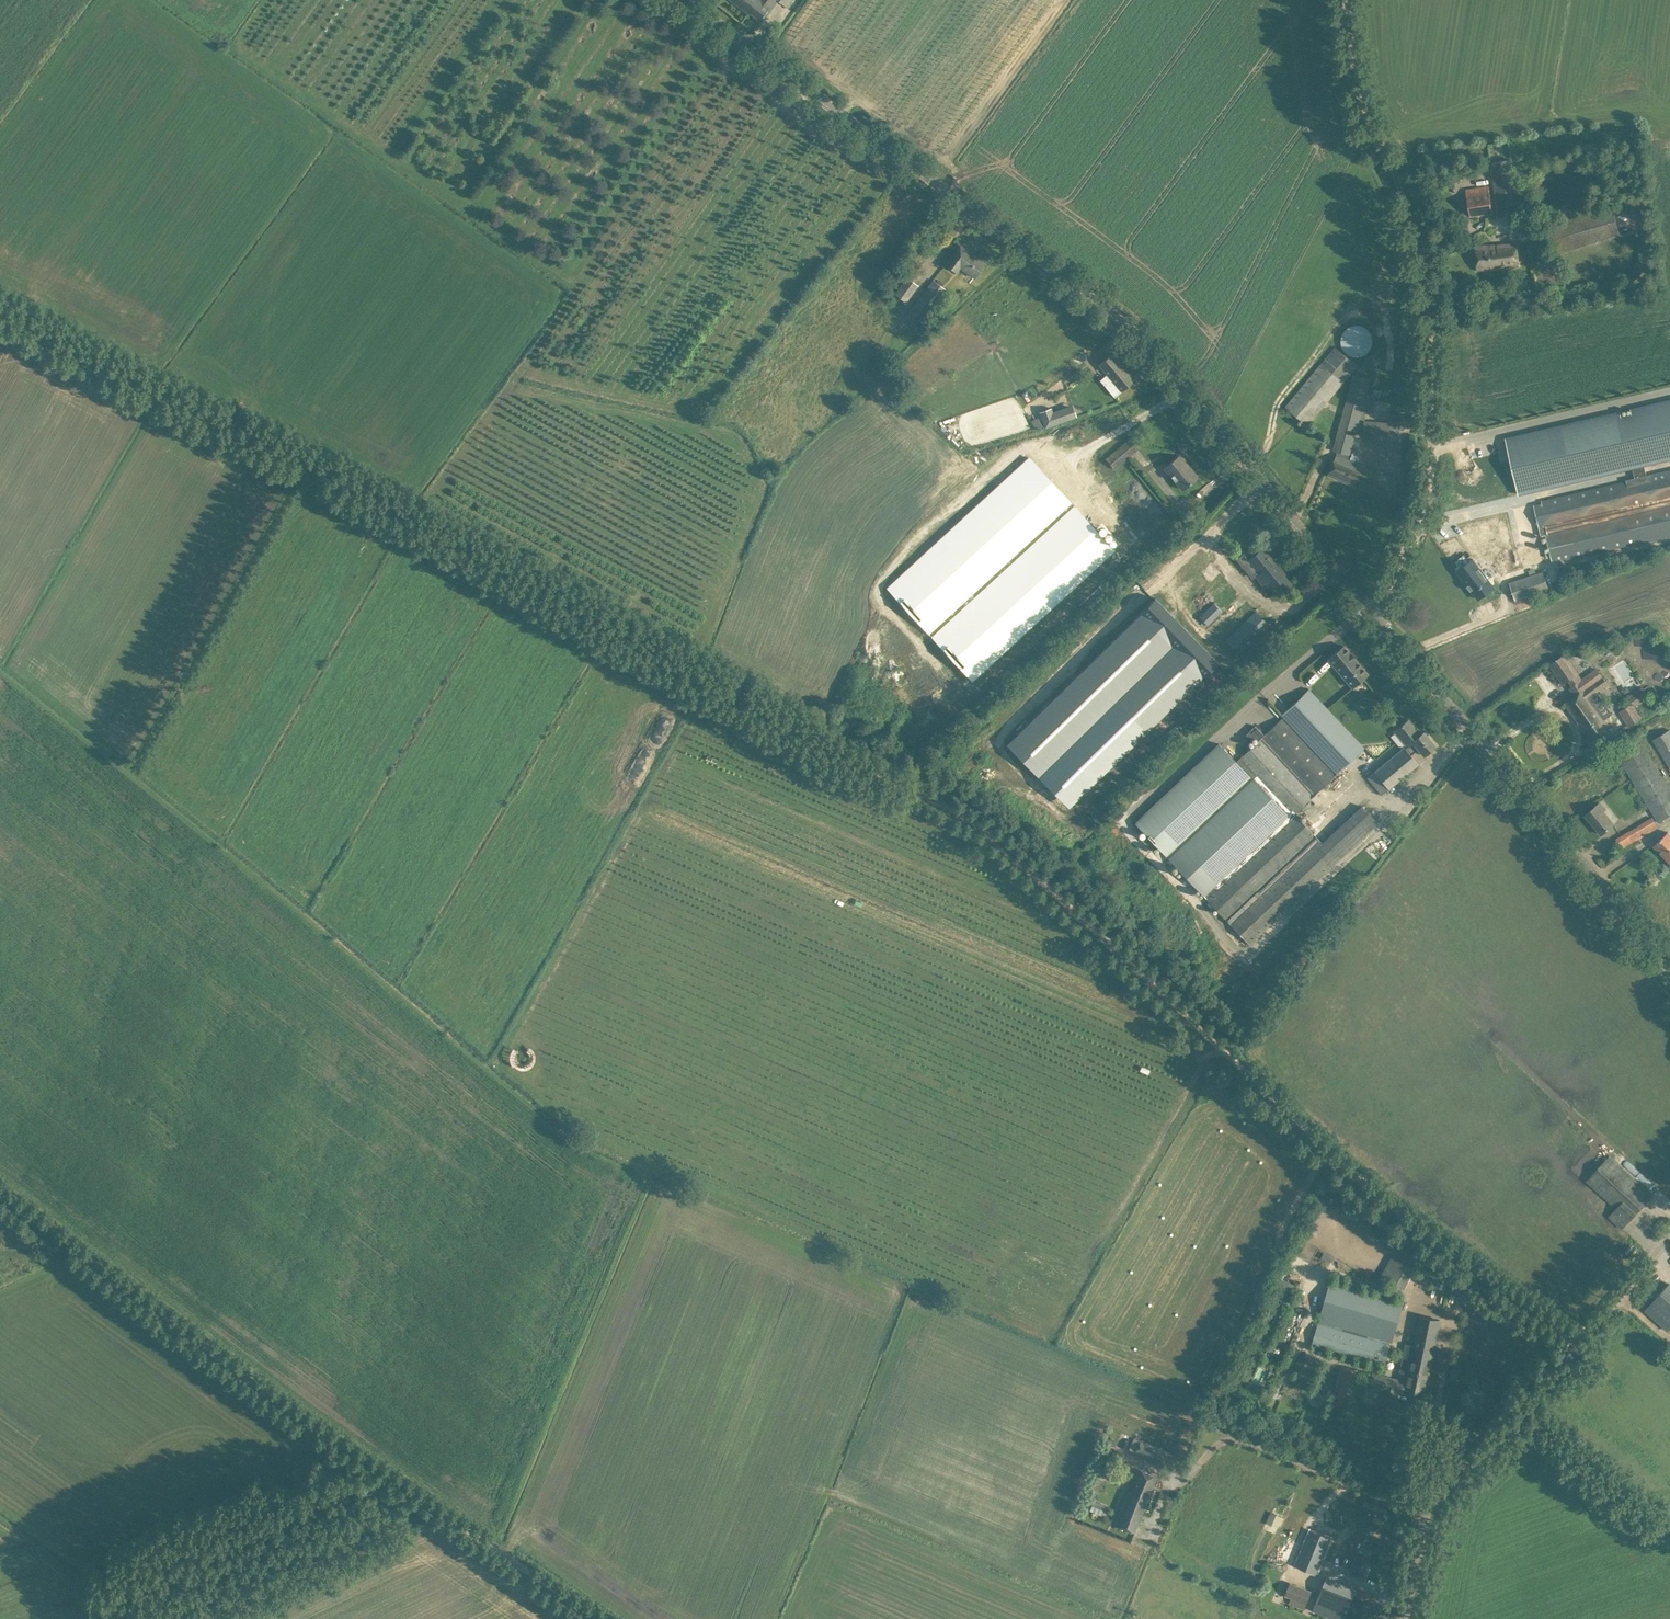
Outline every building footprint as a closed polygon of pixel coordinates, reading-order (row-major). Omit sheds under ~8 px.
[(742,6),(750,12),(759,0),(735,0),(742,6)] [(750,12),(759,19),(764,13),(766,11),(768,13),(778,1),(786,7),(792,0),(759,0),(750,12)] [(1508,199),(1518,198),(1512,159),(1492,162),(1500,211),(1510,210),(1508,199)] [(1488,186),(1477,188),(1466,190),(1470,216),(1485,214),(1486,218),(1493,217),(1493,212),(1488,186)] [(1641,197),(1625,200),(1628,214),(1644,211),(1641,197)] [(1611,205),(1548,225),(1557,254),(1620,235),(1611,205)] [(1474,246),(1477,270),(1519,266),(1516,241),(1474,246)] [(960,244),(946,263),(957,272),(955,275),(968,285),(983,265),(975,259),(974,260),(971,257),(973,254),(960,244)] [(895,294),(906,302),(918,285),(907,277),(895,294)] [(933,280),(906,316),(920,327),(947,290),(933,280)] [(1341,335),(1340,340),(1341,345),(1344,349),(1347,353),(1352,355),(1357,356),(1362,355),(1367,353),(1370,349),(1373,345),(1373,340),(1373,335),(1370,330),(1367,326),(1362,324),(1357,323),(1352,324),(1347,326),(1344,330),(1341,335)] [(1308,425),(1357,365),(1335,346),(1285,407),(1308,425)] [(1114,397),(1126,387),(1134,380),(1111,353),(1099,364),(1107,374),(1100,380),(1114,397)] [(1333,462),(1328,474),(1362,489),(1389,500),(1398,480),(1371,468),(1348,459),(1350,454),(1359,418),(1360,416),(1366,392),(1370,378),(1363,376),(1353,373),(1344,408),(1335,440),(1335,441),(1333,449),(1338,450),(1336,455),(1333,462)] [(1520,494),(1633,468),(1635,477),(1626,479),(1626,481),(1541,500),(1542,502),(1534,504),(1541,535),(1546,534),(1552,560),(1565,557),(1566,559),(1628,545),(1629,546),(1669,536),(1669,469),(1646,475),(1644,465),(1669,459),(1669,399),(1630,409),(1632,414),(1621,416),(1620,411),(1518,435),(1523,457),(1512,460),(1520,494)] [(1051,407),(1039,412),(1044,424),(1045,428),(1077,416),(1074,408),(1054,415),(1053,411),(1051,407)] [(1364,420),(1363,437),(1389,438),(1389,429),(1398,429),(1403,429),(1404,414),(1405,412),(1399,411),(1399,414),(1390,413),(1390,420),(1364,418),(1364,420)] [(1106,459),(1114,469),(1144,443),(1136,433),(1106,459)] [(1046,446),(897,569),(976,665),(1125,542),(1046,446)] [(1153,462),(1160,469),(1169,459),(1162,453),(1153,462)] [(1182,489),(1189,484),(1197,477),(1179,455),(1164,467),(1182,489)] [(1294,586),(1263,548),(1249,559),(1244,553),(1236,559),(1250,576),(1254,573),(1262,584),(1266,581),(1272,588),(1278,583),(1286,593),(1289,589),(1290,590),(1291,589),(1290,589),(1294,586)] [(1457,570),(1457,571),(1479,599),(1482,596),(1494,587),(1479,567),(1473,559),(1457,570)] [(1522,600),(1521,597),(1543,590),(1544,593),(1550,591),(1543,571),(1510,583),(1515,599),(1516,602),(1522,600)] [(1121,604),(1128,593),(1123,591),(1117,601),(1121,604)] [(1140,614),(1007,744),(1038,776),(1068,807),(1106,770),(1127,750),(1202,677),(1202,678),(1218,662),(1213,656),(1155,597),(1139,613),(1140,614)] [(1214,602),(1199,616),(1207,625),(1222,611),(1214,602)] [(1270,624),(1255,609),(1226,639),(1241,653),(1270,624)] [(1343,645),(1328,658),(1352,687),(1367,674),(1354,658),(1355,658),(1351,653),(1350,653),(1343,645)] [(1564,654),(1550,664),(1564,684),(1569,680),(1578,674),(1564,654)] [(1604,718),(1590,697),(1597,692),(1608,684),(1603,677),(1565,703),(1590,739),(1599,733),(1609,725),(1604,718)] [(1283,717),(1282,718),(1240,757),(1240,758),(1236,762),(1219,743),(1134,823),(1146,835),(1142,839),(1151,849),(1156,845),(1248,945),(1338,860),(1321,842),(1294,813),(1321,788),(1334,775),(1359,752),(1364,747),(1363,747),(1359,751),(1351,743),(1354,741),(1315,699),(1312,702),(1305,694),(1309,689),(1281,715),(1283,717)] [(1590,697),(1604,718),(1612,713),(1597,692),(1590,697)] [(1639,695),(1631,700),(1633,702),(1636,706),(1643,702),(1639,695)] [(1633,702),(1619,711),(1628,725),(1629,726),(1642,717),(1636,708),(1633,702)] [(1381,795),(1408,771),(1418,763),(1411,754),(1418,748),(1423,755),(1435,745),(1424,731),(1420,734),(1408,719),(1395,731),(1407,746),(1405,748),(1404,747),(1367,778),(1381,795)] [(1669,729),(1653,739),(1669,767),(1669,730),(1669,729)] [(1659,822),(1669,815),(1669,789),(1641,742),(1619,756),(1659,822)] [(1600,802),(1594,808),(1585,815),(1601,834),(1614,823),(1603,810),(1605,808),(1600,802)] [(1321,842),(1338,860),(1379,822),(1363,804),(1321,842)] [(1658,827),(1653,818),(1617,839),(1622,848),(1658,827)] [(1661,838),(1654,845),(1669,862),(1669,834),(1668,831),(1661,838)] [(1202,926),(1198,929),(1205,938),(1209,935),(1202,926)] [(1609,1216),(1614,1220),(1622,1228),(1652,1195),(1610,1155),(1587,1180),(1616,1208),(1609,1216)] [(1382,1277),(1401,1288),(1419,1257),(1400,1246),(1382,1277)] [(1321,1321),(1380,1338),(1390,1341),(1403,1299),(1333,1278),(1321,1321)] [(1669,1283),(1645,1310),(1667,1330),(1669,1326),(1669,1284),(1669,1283)] [(1402,1370),(1410,1372),(1406,1389),(1424,1393),(1440,1320),(1422,1316),(1413,1360),(1405,1358),(1402,1370)] [(1326,1347),(1373,1361),(1383,1364),(1389,1344),(1332,1327),(1326,1347)] [(1357,1369),(1344,1366),(1334,1410),(1347,1413),(1354,1384),(1356,1376),(1357,1369)] [(1373,1372),(1370,1387),(1384,1390),(1381,1403),(1395,1406),(1398,1391),(1403,1392),(1405,1381),(1381,1376),(1382,1374),(1373,1372)] [(1129,1451),(1161,1464),(1172,1468),(1176,1456),(1133,1438),(1129,1451)] [(1119,1525),(1125,1527),(1135,1531),(1157,1476),(1141,1470),(1119,1525)] [(1268,1524),(1280,1526),(1282,1514),(1270,1512),(1268,1524)] [(1313,1530),(1303,1555),(1298,1565),(1317,1573),(1331,1538),(1313,1530)] [(1337,1532),(1327,1556),(1344,1564),(1354,1540),(1337,1532)] [(1370,1556),(1359,1551),(1351,1572),(1361,1576),(1370,1556)] [(1327,1577),(1321,1592),(1316,1605),(1338,1614),(1340,1608),(1355,1614),(1354,1618),(1373,1618),(1376,1603),(1356,1599),(1352,1597),(1356,1589),(1327,1577)] [(1297,1605),(1304,1608),(1312,1591),(1290,1583),(1286,1595),(1299,1600),(1297,1605)] [(1309,1603),(1315,1605),(1319,1594),(1313,1592),(1309,1603)]
